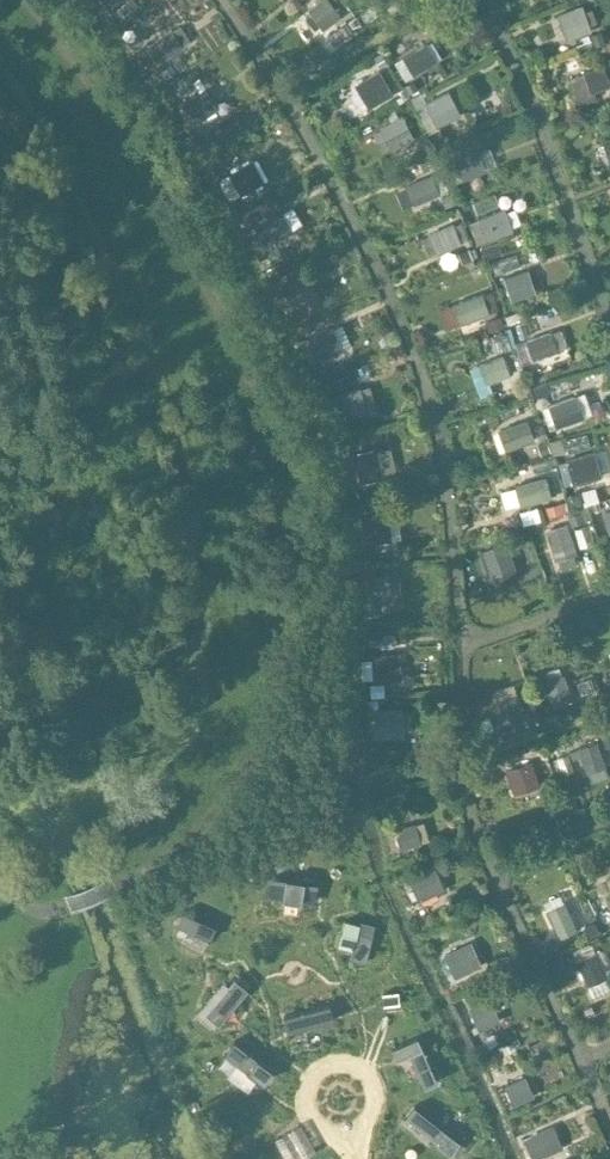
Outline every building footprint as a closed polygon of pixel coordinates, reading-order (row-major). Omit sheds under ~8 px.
[(327,0),(318,0),(306,9),(322,29),(339,16),(327,0)] [(589,31),(580,6),(556,15),(565,40),(589,31)] [(151,68),(184,45),(173,30),(141,52),(151,68)] [(435,60),(425,42),(401,56),(412,74),(435,60)] [(582,71),(589,91),(609,84),(603,64),(582,71)] [(370,108),(393,95),(379,70),(356,83),(370,108)] [(459,113),(447,89),(423,101),(435,125),(459,113)] [(219,108),(208,90),(185,105),(196,122),(219,108)] [(414,139),(401,114),(378,127),(380,130),(373,134),(383,153),(390,149),(391,151),(414,139)] [(601,141),(609,163),(609,162),(609,138),(601,141)] [(484,168),(477,150),(453,160),(460,178),(484,168)] [(265,181),(254,161),(220,179),(230,200),(265,181)] [(414,205),(439,194),(431,175),(405,186),(414,205)] [(511,228),(503,207),(476,218),(485,239),(511,228)] [(294,231),(284,211),(255,225),(265,245),(294,231)] [(459,242),(451,222),(426,232),(434,252),(459,242)] [(534,288),(527,267),(502,275),(509,296),(534,288)] [(320,296),(309,271),(282,283),(293,308),(320,296)] [(487,312),(480,292),(451,302),(458,322),(487,312)] [(343,350),(334,327),(301,341),(310,364),(343,350)] [(526,340),(533,360),(558,351),(550,330),(526,340)] [(508,374),(502,355),(478,364),(485,383),(508,374)] [(368,411),(361,388),(334,397),(342,420),(368,411)] [(582,417),(574,395),(546,405),(554,427),(582,417)] [(532,439),(525,419),(497,429),(504,449),(532,439)] [(383,478),(377,448),(356,452),(362,482),(383,478)] [(599,475),(592,452),(565,460),(572,484),(599,475)] [(550,497),(544,477),(513,485),(519,505),(550,497)] [(607,535),(609,534),(609,510),(601,513),(607,535)] [(392,540),(390,517),(354,520),(356,543),(392,540)] [(545,532),(552,552),(571,545),(565,526),(545,532)] [(513,566),(505,542),(479,550),(487,574),(513,566)] [(393,597),(392,578),(357,580),(358,599),(393,597)] [(398,680),(397,654),(370,655),(371,681),(398,680)] [(571,699),(563,675),(543,681),(551,706),(571,699)] [(523,713),(516,695),(492,703),(498,722),(523,713)] [(403,736),(402,708),(373,709),(374,737),(403,736)] [(604,766),(596,743),(577,750),(585,772),(604,766)] [(538,785),(530,763),(504,772),(512,795),(538,785)] [(399,850),(420,844),(414,823),(393,829),(399,850)] [(442,891),(431,868),(407,878),(417,901),(442,891)] [(271,872),(267,894),(314,902),(318,880),(271,872)] [(575,931),(563,904),(545,912),(557,939),(575,931)] [(181,909),(176,921),(208,936),(214,924),(181,909)] [(364,959),(374,918),(360,915),(351,956),(364,959)] [(454,977),(481,965),(470,942),(443,954),(454,977)] [(605,978),(594,953),(575,962),(586,987),(605,978)] [(246,988),(233,976),(203,1009),(216,1021),(246,988)] [(498,1022),(487,999),(467,1008),(477,1032),(498,1022)] [(332,1019),(328,1001),(284,1012),(288,1030),(332,1019)] [(435,1077),(416,1033),(404,1038),(423,1082),(435,1077)] [(233,1038),(223,1051),(261,1080),(271,1067),(233,1038)] [(533,1098),(524,1078),(502,1087),(511,1107),(533,1098)] [(458,1137),(413,1102),(402,1117),(446,1151),(458,1137)] [(553,1149),(544,1130),(529,1137),(538,1157),(553,1149)]
